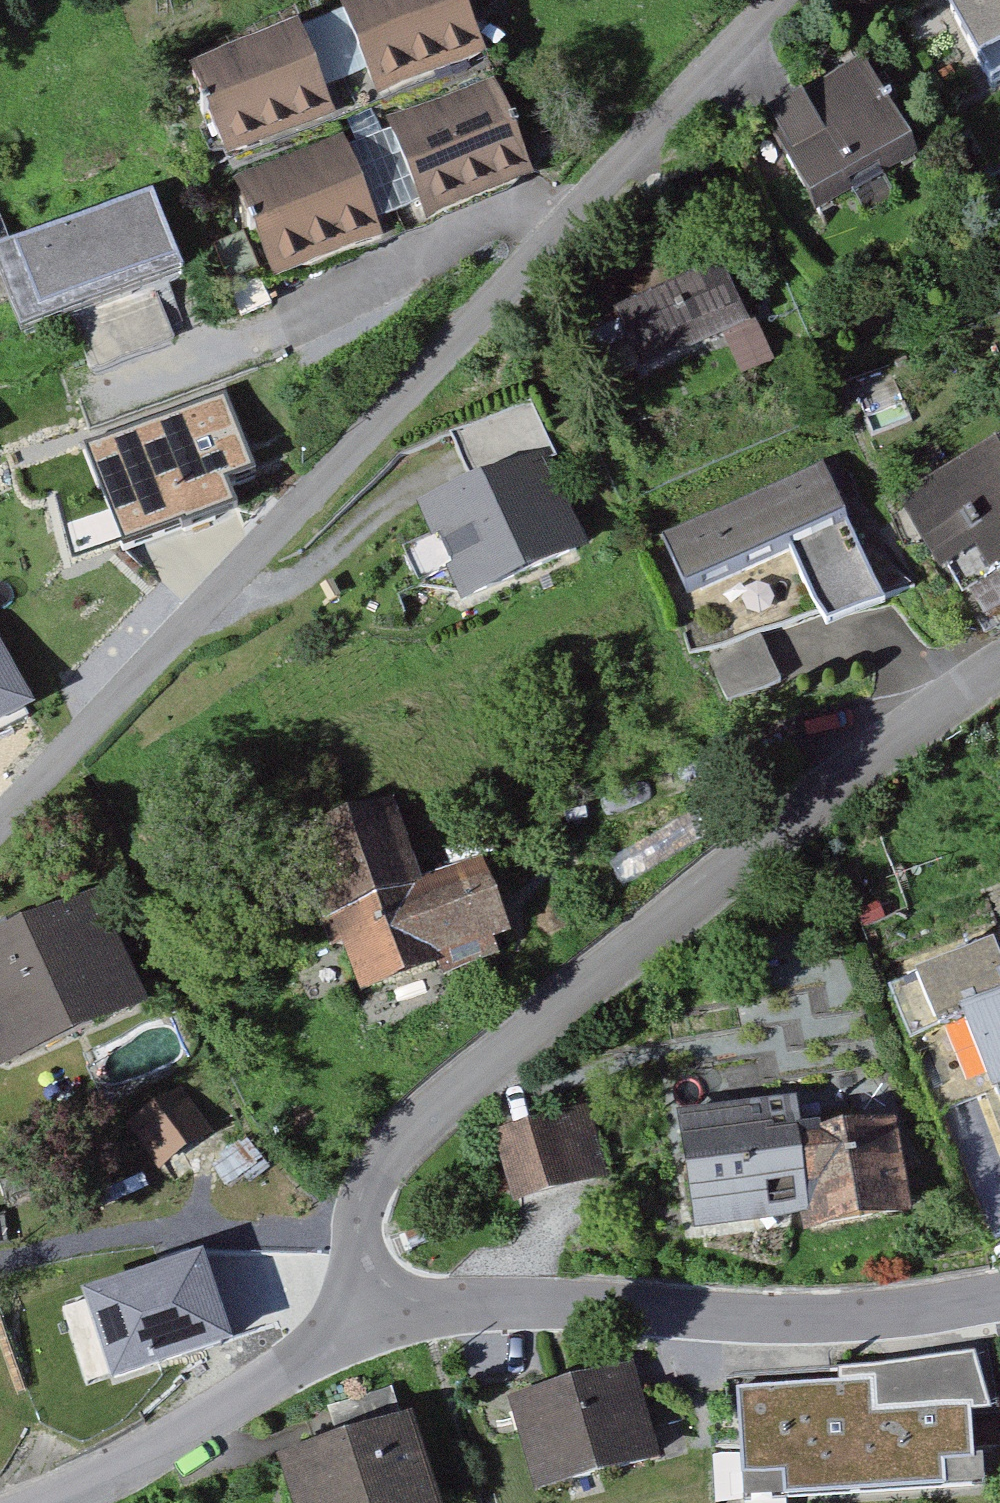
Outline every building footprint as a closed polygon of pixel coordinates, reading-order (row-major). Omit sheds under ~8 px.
[(363,100),(472,59),(450,0),(342,0),(327,6),(363,100)] [(983,83),(999,75),(999,0),(942,0),(983,83)] [(179,68),(215,163),(324,122),(289,28),(179,68)] [(755,127),(800,213),(904,159),(859,73),(755,127)] [(377,125),(413,219),(522,179),(487,84),(377,125)] [(228,182),(264,277),(373,236),(338,142),(228,182)] [(14,331),(186,266),(154,184),(0,243),(0,294),(14,331)] [(617,315),(645,383),(754,339),(726,271),(617,315)] [(254,474),(224,392),(86,442),(124,545),(238,504),(230,482),(254,474)] [(415,509),(456,611),(586,559),(526,407),(454,436),(473,486),(415,509)] [(905,509),(959,600),(999,577),(999,454),(905,509)] [(824,477),(661,549),(708,653),(815,620),(822,639),(884,611),(824,477)] [(31,704),(0,641),(0,719),(31,704)] [(309,836),(358,1002),(504,959),(477,865),(420,882),(399,810),(309,836)] [(144,997),(97,888),(0,930),(0,1060),(144,997)] [(906,994),(926,1045),(961,1031),(999,1128),(999,957),(906,994)] [(126,1188),(183,1143),(148,1098),(91,1142),(126,1188)] [(816,1102),(680,1123),(700,1248),(908,1215),(895,1131),(822,1143),(816,1102)] [(494,1139),(514,1207),(619,1176),(599,1109),(494,1139)] [(81,1286),(112,1379),(233,1339),(202,1246),(81,1286)] [(740,1502),(867,1502),(969,1497),(964,1421),(992,1419),(974,1357),(836,1375),(836,1387),(734,1393),(740,1502)] [(514,1406),(533,1490),(660,1461),(640,1377),(514,1406)] [(278,1466),(290,1502),(433,1502),(410,1426),(278,1466)]
